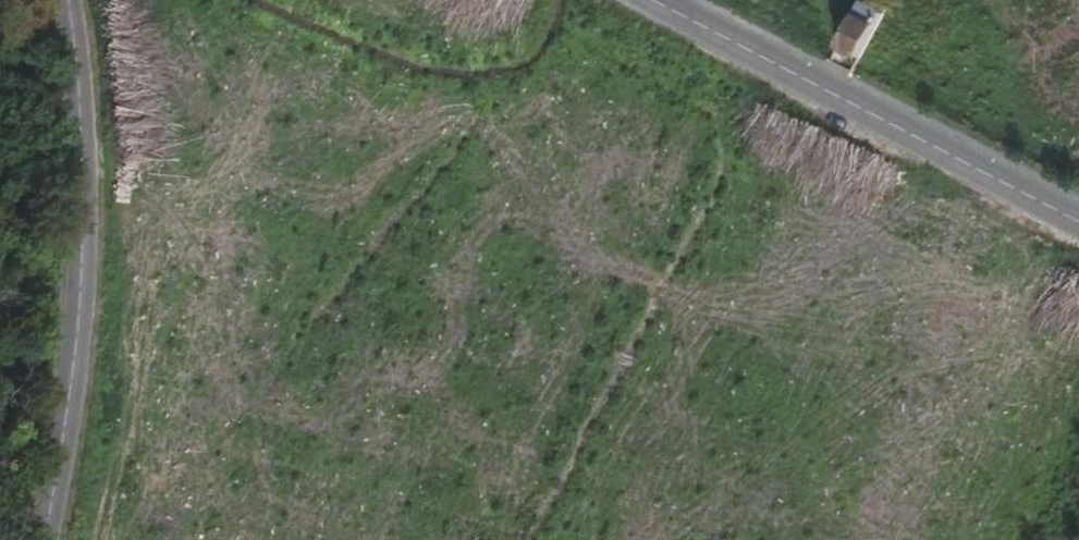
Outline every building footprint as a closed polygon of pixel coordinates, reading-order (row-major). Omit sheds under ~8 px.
[(877,11),(857,0),(854,0),(831,43),(853,54),(877,11)]
